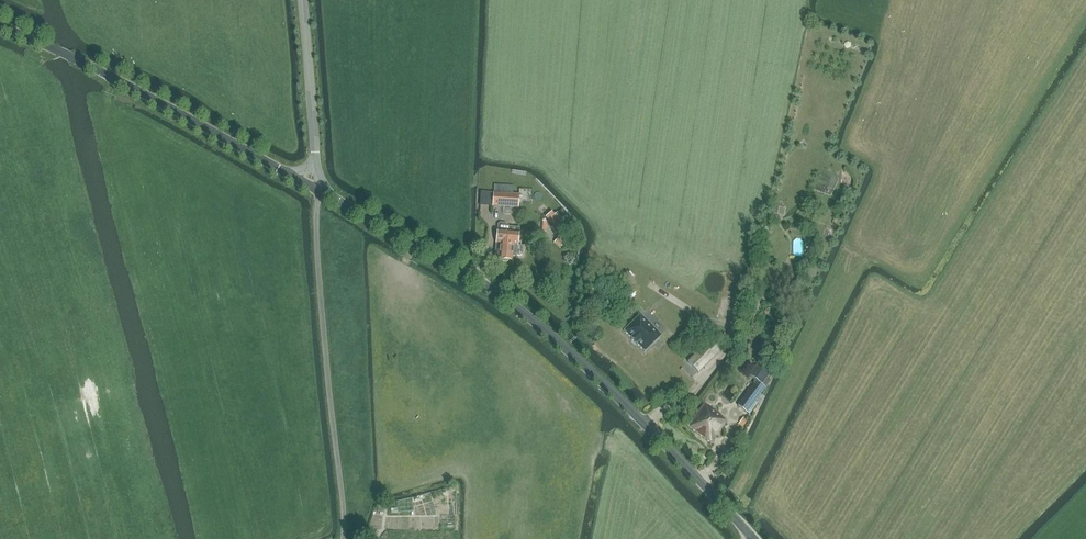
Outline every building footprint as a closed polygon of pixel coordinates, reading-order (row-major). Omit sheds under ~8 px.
[(829,176),(824,190),(831,192),(836,178),(829,176)] [(519,208),(519,194),(493,193),(492,206),(519,208)] [(556,230),(565,222),(557,213),(555,215),(552,212),(545,218),(556,230)] [(503,223),(499,222),(498,229),(496,255),(499,255),(498,260),(512,262),(513,256),(517,257),(517,256),(520,256),(522,254),(523,247),(522,245),(518,245),(519,231),(512,230),(513,227),(503,226),(503,223)] [(802,240),(793,239),(792,251),(802,252),(802,240)] [(661,335),(641,315),(625,330),(624,331),(625,332),(625,331),(632,338),(631,338),(637,344),(644,350),(645,351),(646,351),(646,350),(661,335)] [(704,346),(688,363),(699,373),(715,356),(704,346)] [(749,375),(756,380),(762,385),(771,373),(758,364),(749,375)] [(766,387),(762,385),(756,380),(737,406),(749,415),(757,404),(755,402),(766,387)] [(705,404),(688,426),(711,443),(727,422),(720,418),(721,416),(705,404)] [(452,487),(411,495),(413,509),(444,503),(443,498),(454,496),(452,487)] [(405,527),(406,515),(385,514),(384,526),(405,527)]
